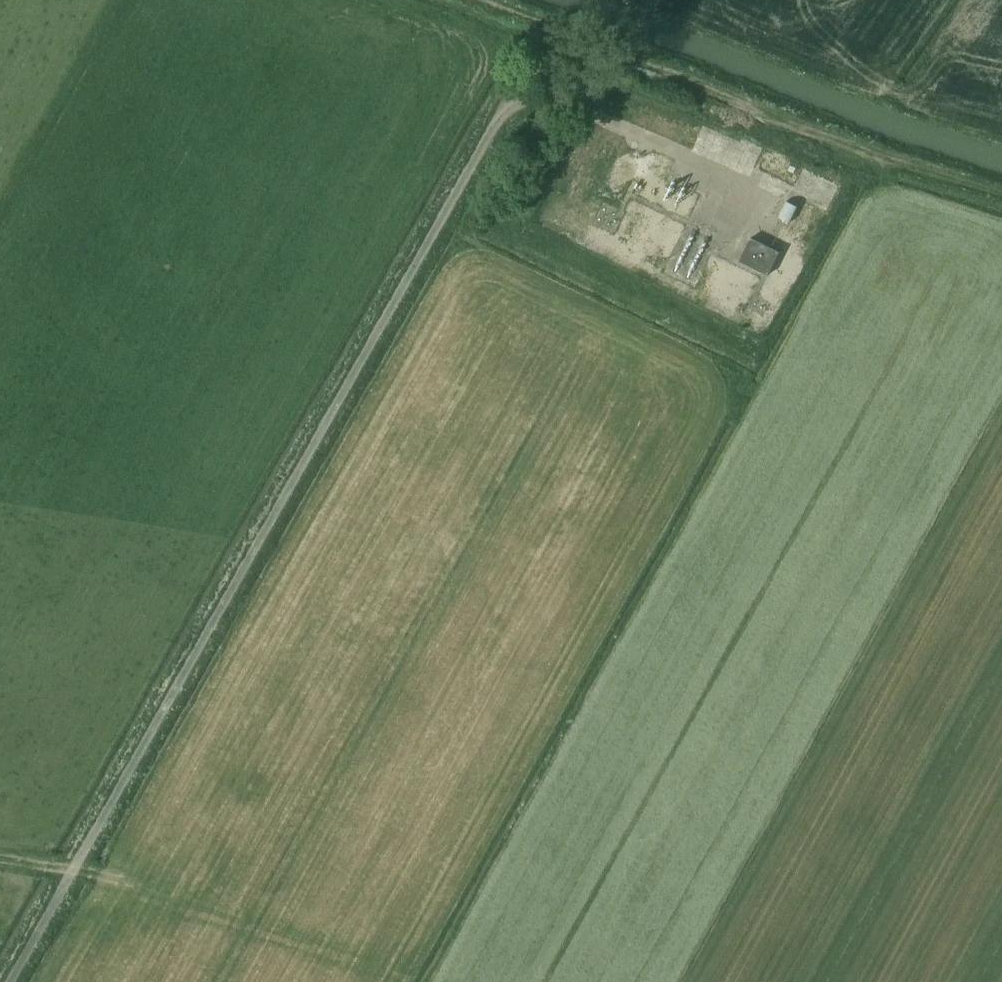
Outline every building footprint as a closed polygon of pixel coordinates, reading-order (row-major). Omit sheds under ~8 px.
[(779,217),(790,222),(797,208),(786,202),(779,217)] [(753,237),(741,261),(770,275),(781,251),(753,237)]
